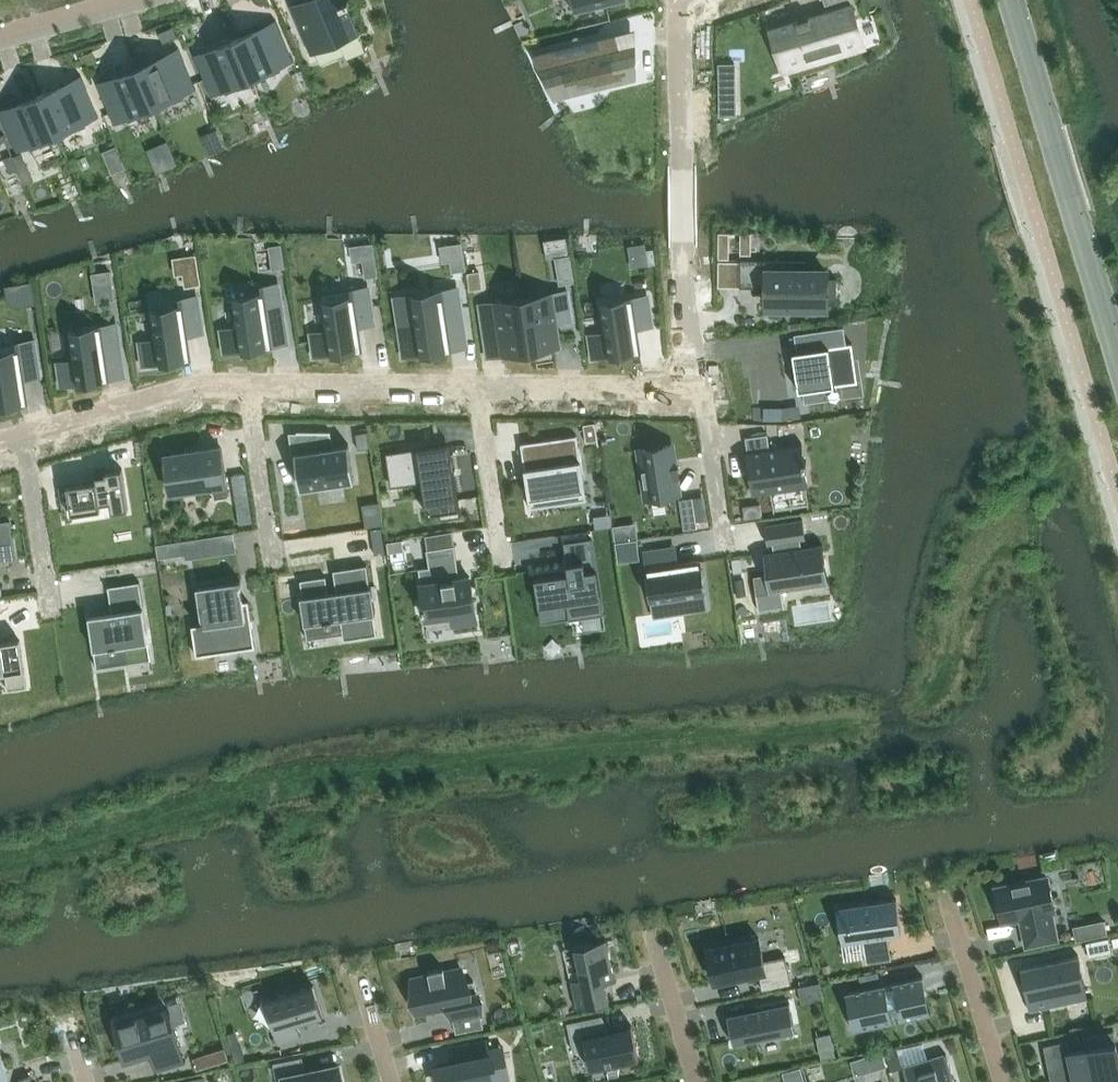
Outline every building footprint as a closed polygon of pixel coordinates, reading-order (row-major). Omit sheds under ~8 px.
[(290,4),(311,54),(360,33),(346,0),(299,0),(290,4)] [(576,10),(619,0),(574,0),(576,10)] [(852,5),(770,30),(781,66),(863,41),(852,5)] [(263,27),(236,38),(254,81),(281,69),(279,65),(292,60),(292,62),(294,61),(276,19),(275,20),(278,28),(266,33),(263,27)] [(173,25),(156,32),(162,46),(179,38),(173,25)] [(536,53),(532,54),(554,100),(557,98),(564,93),(568,91),(586,87),(595,90),(603,83),(630,76),(636,81),(636,49),(611,55),(610,50),(612,50),(611,34),(551,49),(536,53)] [(194,54),(211,96),(213,95),(212,93),(224,88),(226,93),(254,81),(236,38),(196,55),(196,53),(194,54)] [(166,54),(139,66),(157,109),(184,97),(182,93),(194,87),(195,89),(197,89),(179,47),(178,47),(177,47),(181,56),(169,61),(166,54)] [(97,81),(96,82),(114,123),(116,123),(115,121),(127,116),(129,120),(157,109),(139,66),(99,83),(98,81),(97,81)] [(69,82),(41,94),(59,136),(59,137),(87,125),(85,120),(97,115),(98,117),(99,116),(82,74),(81,75),(80,75),(84,83),(72,89),(69,82)] [(17,151),(19,150),(18,149),(30,143),(32,148),(59,136),(41,94),(2,111),(1,109),(0,109),(0,111),(17,151)] [(719,116),(737,115),(737,101),(719,101),(719,116)] [(12,155),(4,158),(11,173),(18,169),(12,155)] [(27,166),(18,169),(24,184),(33,180),(27,166)] [(557,258),(562,284),(576,282),(571,256),(557,258)] [(286,257),(273,259),(274,270),(287,268),(286,257)] [(375,258),(362,260),(365,277),(378,275),(375,258)] [(740,259),(740,286),(768,287),(768,307),(826,307),(826,299),(837,299),(837,278),(826,278),(826,270),(806,270),(806,260),(785,260),(785,270),(756,270),(756,259),(740,259)] [(202,272),(185,274),(187,287),(203,285),(202,272)] [(33,279),(20,281),(23,305),(37,303),(33,279)] [(238,326),(222,328),(226,352),(272,345),(267,316),(283,313),(278,283),(263,286),(264,293),(234,298),(238,326)] [(328,329),(312,332),(315,355),(361,348),(357,319),(373,317),(368,287),(323,294),(328,329)] [(417,330),(401,332),(405,356),(451,349),(446,320),(462,317),(457,287),(412,294),(417,330)] [(568,291),(524,298),(531,349),(560,345),(556,316),(571,314),(568,291)] [(157,338),(140,340),(144,364),(190,357),(186,328),(201,326),(197,296),(181,298),(182,305),(152,310),(157,338)] [(606,331),(590,333),(593,357),(640,350),(635,321),(651,319),(647,296),(602,303),(606,331)] [(524,298),(480,304),(483,327),(498,325),(503,353),(531,349),(524,298)] [(75,359),(59,361),(62,385),(109,378),(104,349),(120,346),(116,324),(71,331),(75,359)] [(27,401),(23,372),(38,370),(34,340),(0,345),(0,405),(27,401)] [(845,345),(794,353),(796,363),(797,369),(799,384),(800,389),(822,386),(857,380),(851,344),(848,344),(845,345)] [(764,406),(764,420),(783,420),(783,407),(764,406)] [(750,409),(738,410),(739,418),(751,416),(750,409)] [(595,422),(583,424),(586,442),(598,440),(595,422)] [(307,450),(295,452),(296,458),(300,488),(354,480),(349,444),(336,446),(330,432),(331,432),(331,431),(297,430),(297,432),(299,432),(307,450)] [(367,432),(356,433),(359,449),(370,447),(367,432)] [(746,437),(748,450),(754,494),(808,487),(801,442),(769,447),(767,434),(746,437)] [(577,435),(521,443),(530,508),(586,500),(577,435)] [(441,444),(386,452),(391,486),(422,482),(442,479),(444,498),(438,499),(439,506),(426,508),(427,513),(440,511),(441,519),(461,516),(452,457),(443,458),(441,444)] [(680,495),(672,444),(638,449),(646,500),(680,495)] [(221,446),(164,454),(170,496),(214,490),(215,497),(228,495),(227,488),(221,446)] [(97,480),(59,485),(62,507),(71,506),(101,501),(111,500),(112,511),(129,508),(122,468),(106,470),(105,467),(95,468),(97,480)] [(245,473),(232,475),(235,496),(239,521),(250,519),(245,473)] [(692,497),(679,499),(681,514),(694,512),(692,497)] [(805,540),(802,519),(766,525),(769,545),(772,544),(773,551),(764,552),(767,573),(754,575),(758,610),(784,607),(781,590),(828,583),(822,544),(802,547),(801,540),(805,540)] [(16,559),(10,520),(0,521),(0,561),(16,559)] [(204,536),(183,540),(185,558),(207,555),(204,536)] [(572,572),(535,577),(539,606),(541,605),(569,601),(572,617),(599,613),(599,614),(604,613),(593,537),(564,541),(565,543),(567,543),(572,572)] [(403,539),(388,541),(389,552),(404,550),(403,539)] [(637,539),(616,543),(617,553),(639,549),(637,539)] [(427,617),(451,614),(452,623),(476,619),(470,574),(460,575),(456,544),(427,548),(429,566),(419,568),(427,617)] [(668,549),(646,552),(652,597),(681,593),(683,609),(707,606),(700,560),(671,564),(668,549)] [(326,575),(301,579),(303,595),(301,595),(305,623),(341,617),(344,638),(377,634),(374,612),(376,612),(372,585),(370,585),(367,564),(334,569),(337,590),(329,591),(326,575)] [(112,611),(89,615),(94,649),(112,646),(112,648),(118,648),(117,645),(125,644),(127,658),(149,655),(150,658),(151,658),(140,581),(108,586),(109,587),(117,586),(121,610),(112,611)] [(199,624),(192,625),(197,655),(238,648),(237,638),(254,635),(249,599),(244,600),(233,602),(230,581),(197,586),(202,619),(198,620),(199,624)] [(5,675),(8,694),(28,691),(20,644),(0,646),(0,675),(5,675)] [(1003,922),(1021,918),(1023,927),(1027,945),(1057,939),(1051,912),(1055,911),(1047,877),(995,888),(1003,922)] [(891,959),(889,945),(888,936),(902,934),(896,898),(837,907),(842,943),(864,940),(867,963),(891,959)] [(1104,919),(1073,926),(1076,940),(1107,934),(1104,919)] [(707,965),(710,979),(716,978),(717,982),(757,973),(761,990),(790,983),(784,956),(764,961),(759,939),(756,939),(755,935),(741,939),(741,942),(710,950),(713,964),(707,965)] [(1108,937),(1086,942),(1089,957),(1112,952),(1108,937)] [(604,981),(613,979),(605,941),(573,948),(579,979),(571,981),(577,1008),(609,1002),(604,981)] [(1077,954),(1019,966),(1029,1011),(1086,998),(1077,954)] [(465,983),(462,968),(412,978),(419,1011),(451,1004),(457,1032),(484,1026),(474,981),(465,983)] [(923,977),(854,991),(862,1029),(931,1014),(923,977)] [(819,982),(798,986),(802,1002),(822,998),(819,982)] [(298,1022),(323,1014),(314,984),(267,999),(280,1042),(302,1036),(298,1022)] [(789,1002),(727,1015),(732,1043),(795,1029),(789,1002)] [(168,1008),(115,1024),(126,1057),(152,1049),(157,1067),(155,1068),(156,1070),(186,1060),(186,1058),(183,1059),(168,1008)] [(602,1015),(567,1022),(570,1038),(573,1051),(586,1049),(590,1069),(639,1058),(632,1025),(610,1029),(602,1015)] [(1043,1044),(1051,1081),(1117,1081),(1117,1050),(1114,1029),(1083,1036),(1085,1047),(1070,1050),(1068,1039),(1043,1044)] [(436,1065),(440,1081),(477,1081),(496,1078),(488,1038),(454,1045),(457,1055),(471,1052),(472,1058),(436,1065)] [(241,1044),(232,1047),(236,1062),(245,1060),(241,1044)] [(0,1046),(0,1081),(10,1081),(0,1046)] [(226,1047),(193,1057),(197,1069),(230,1059),(226,1047)] [(897,1048),(885,1050),(891,1070),(903,1066),(897,1048)] [(881,1050),(870,1053),(875,1068),(885,1065),(881,1050)] [(903,1066),(907,1081),(955,1081),(946,1053),(903,1066)] [(338,1065),(306,1072),(303,1056),(273,1062),(277,1079),(285,1077),(286,1081),(342,1081),(338,1065)] [(19,1081),(33,1081),(31,1074),(21,1077),(19,1081)]
